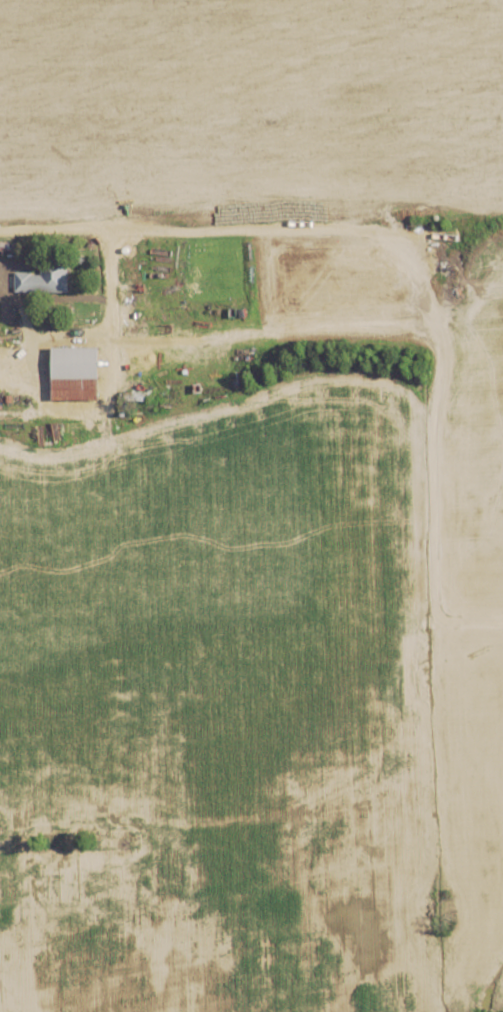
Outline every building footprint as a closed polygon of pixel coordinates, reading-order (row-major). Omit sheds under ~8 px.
[(68,260),(42,260),(42,273),(16,273),(16,292),(68,292),(68,260)] [(14,307),(0,307),(0,320),(14,320),(14,307)] [(101,398),(101,347),(54,347),(54,398),(101,398)]
